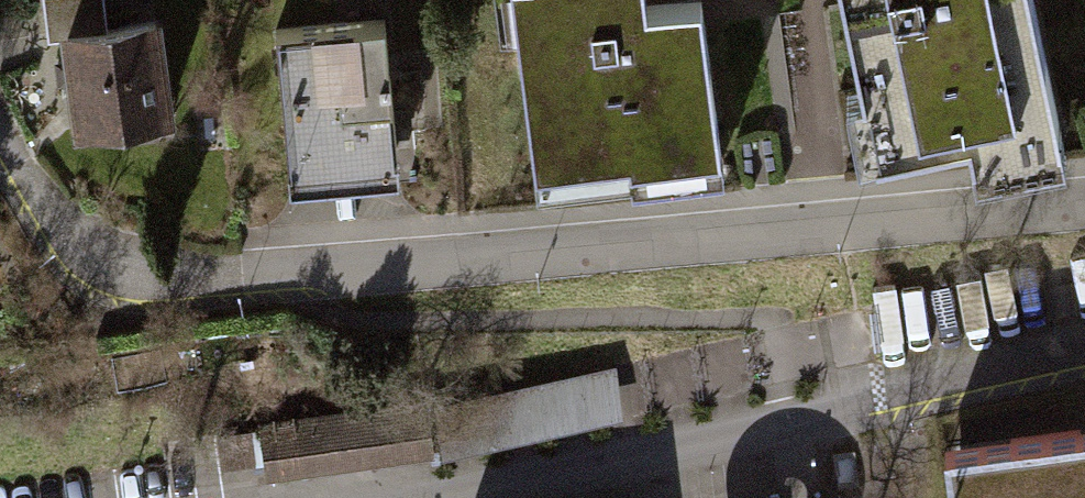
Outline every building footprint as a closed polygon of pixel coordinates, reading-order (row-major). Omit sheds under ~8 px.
[(521,26),(504,28),(521,162),(627,149),(630,177),(708,168),(687,2),(635,8),(634,0),(518,0),(521,26)] [(857,81),(874,77),(886,140),(970,124),(976,159),(1066,143),(1040,0),(842,0),(857,81)] [(376,17),(267,29),(281,157),(390,145),(376,17)] [(149,22),(60,32),(70,130),(160,121),(149,22)] [(432,403),(444,456),(622,418),(610,364),(432,403)] [(257,419),(264,474),(433,452),(426,396),(257,419)] [(939,449),(945,497),(1084,497),(1084,429),(939,449)]
